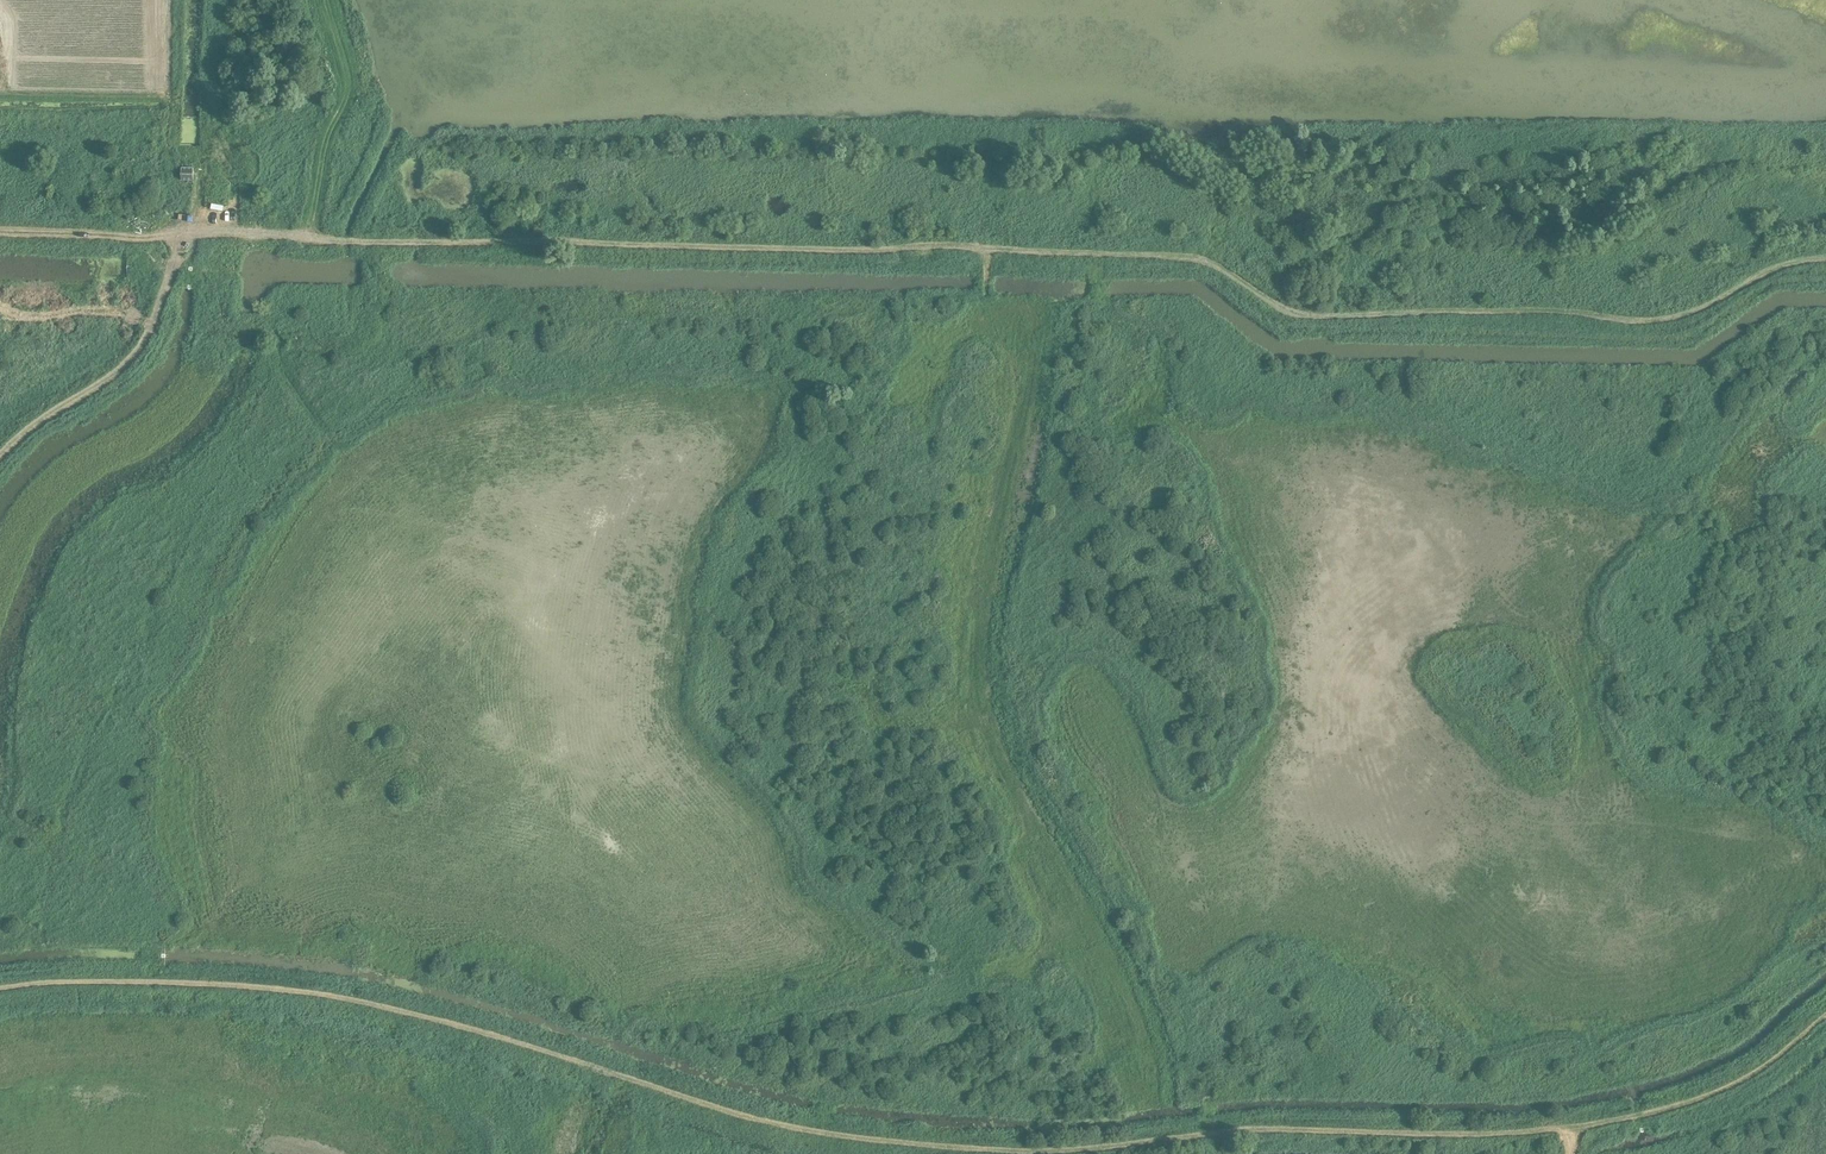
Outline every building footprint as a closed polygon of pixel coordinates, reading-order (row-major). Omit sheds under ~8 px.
[(193,167),(181,166),(181,179),(193,180),(193,167)]
